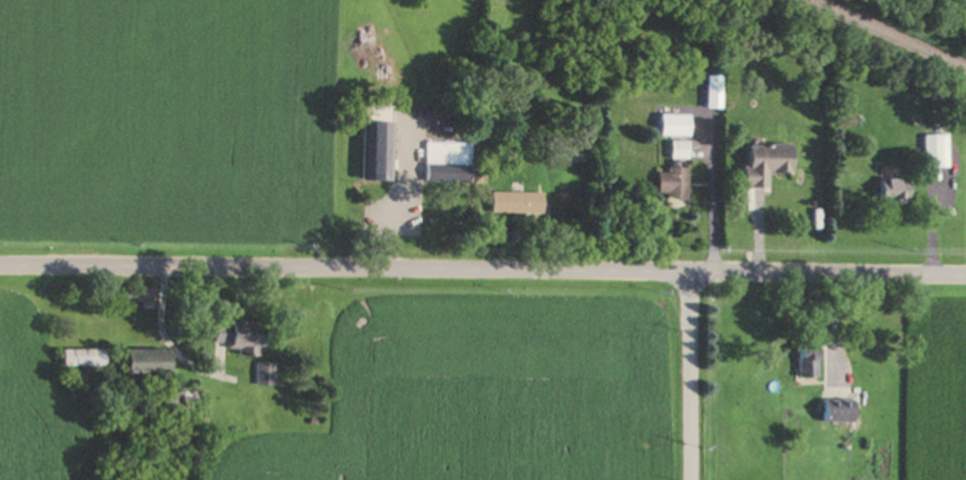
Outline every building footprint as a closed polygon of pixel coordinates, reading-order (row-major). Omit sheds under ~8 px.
[(363,181),(390,181),(391,123),(363,123),(363,181)] [(922,132),(922,168),(948,168),(948,132),(922,132)] [(470,143),(424,141),(423,181),(469,183),(470,143)] [(686,142),(669,142),(669,151),(669,157),(686,157),(686,142)] [(741,188),(765,188),(766,172),(788,173),(789,144),(742,143),(741,188)] [(655,172),(655,197),(685,197),(685,168),(664,168),(664,172),(655,172)] [(906,178),(876,178),(876,202),(906,202),(906,178)] [(488,214),(541,214),(541,192),(488,192),(488,214)] [(236,354),(256,354),(257,321),(209,320),(209,342),(223,342),(223,348),(236,348),(236,354)] [(814,378),(814,337),(796,337),(796,378),(814,378)] [(118,373),(165,373),(165,348),(118,348),(118,373)] [(101,365),(101,349),(58,349),(58,365),(101,365)] [(254,384),(272,384),(272,362),(254,362),(254,384)] [(851,422),(851,399),(819,399),(819,422),(851,422)]
